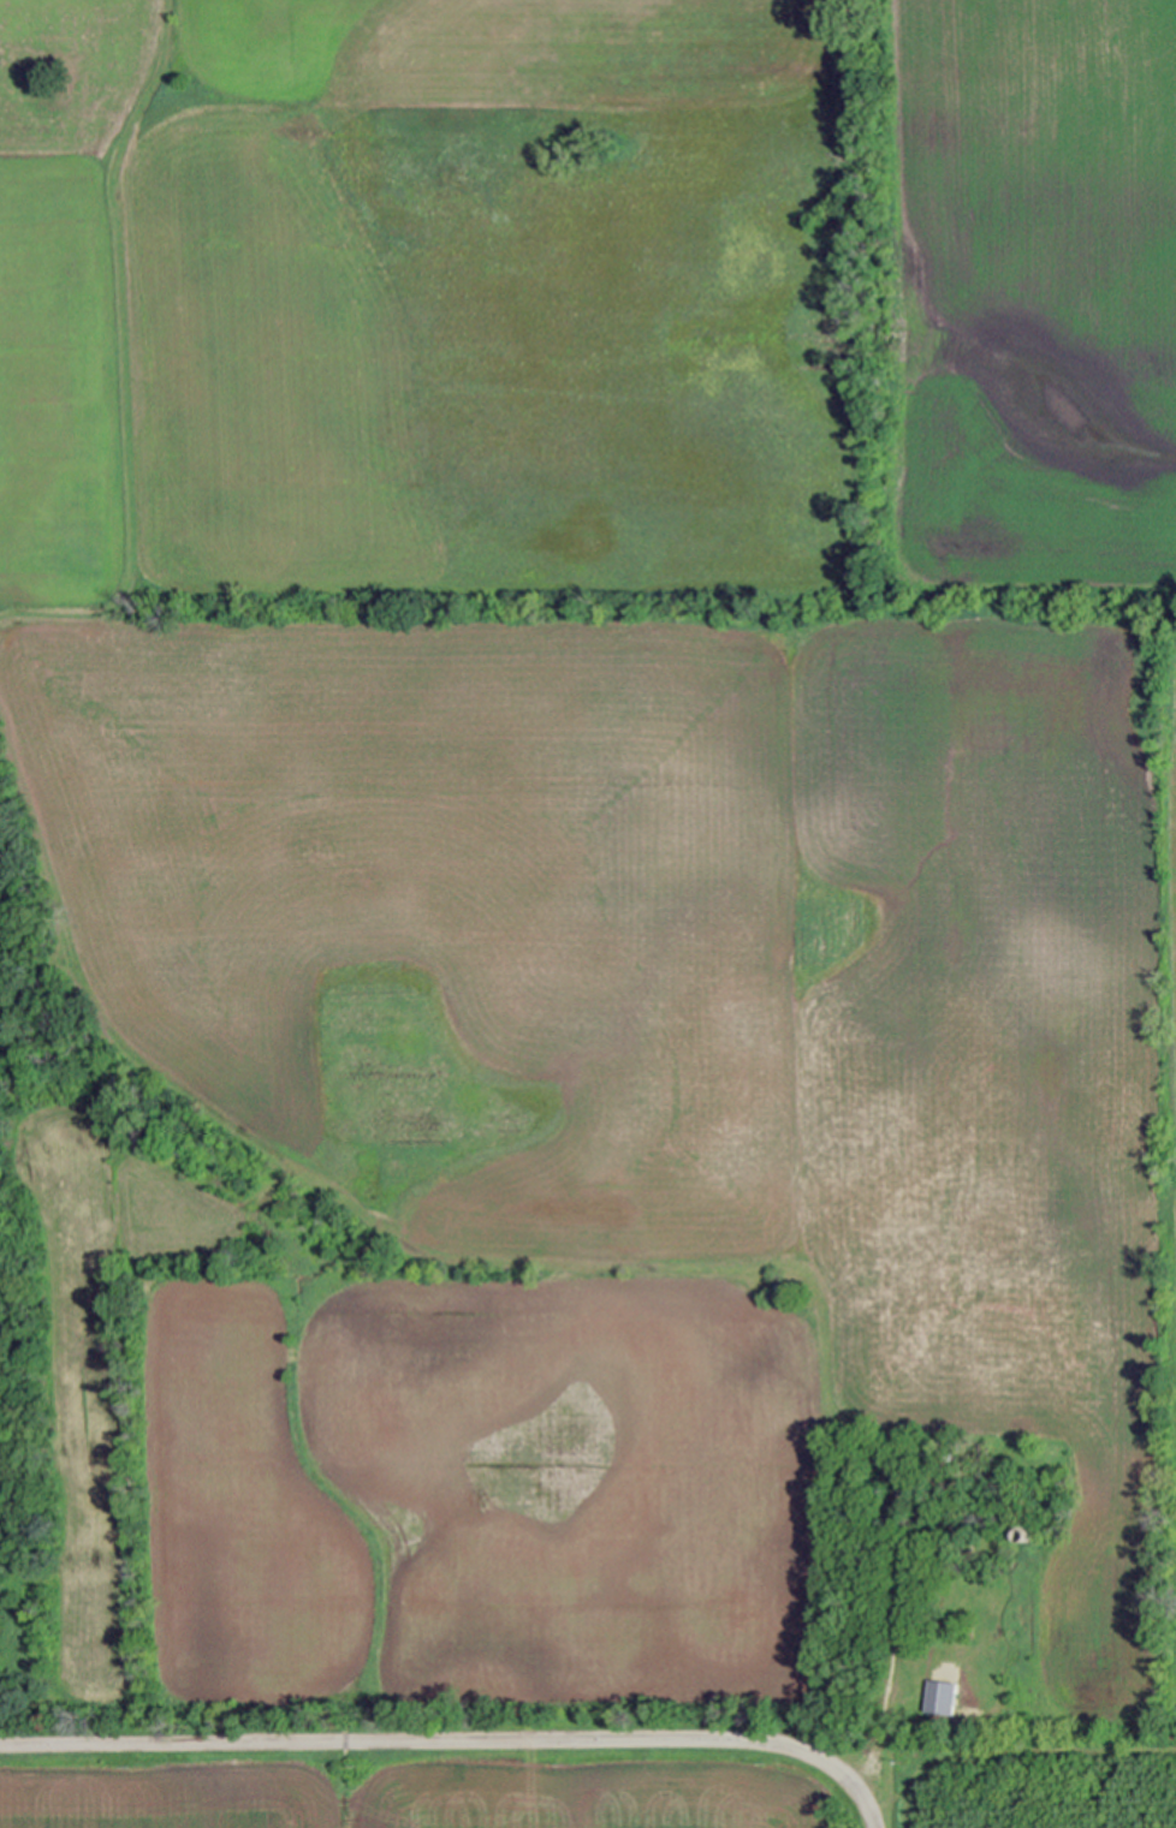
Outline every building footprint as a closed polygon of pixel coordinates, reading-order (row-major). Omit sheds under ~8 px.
[(1026,1541),(1024,1541),(1023,1541),(1022,1541),(1021,1541),(1021,1540),(1020,1540),(1020,1538),(1018,1538),(1018,1537),(1018,1536),(1018,1535),(1018,1534),(1018,1532),(1020,1532),(1020,1531),(1020,1530),(1021,1530),(1022,1529),(1023,1529),(1024,1529),(1026,1529),(1027,1529),(1028,1529),(1028,1530),(1029,1530),(1029,1531),(1031,1531),(1031,1532),(1031,1534),(1031,1535),(1031,1536),(1031,1537),(1031,1538),(1029,1538),(1029,1540),(1028,1540),(1028,1541),(1027,1541),(1026,1541)]
